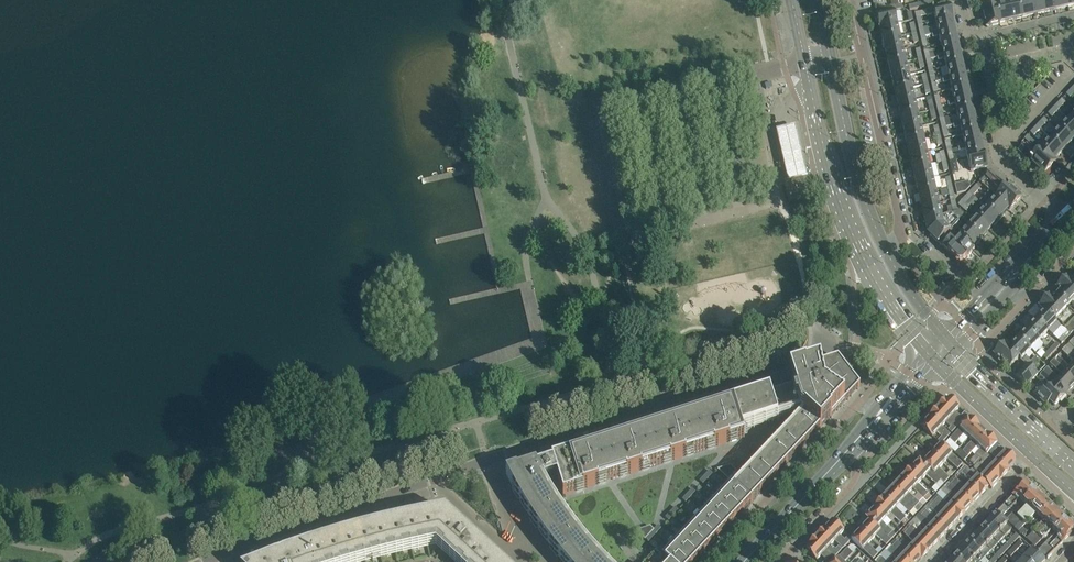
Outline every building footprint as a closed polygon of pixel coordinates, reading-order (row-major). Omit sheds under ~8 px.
[(995,7),(999,24),(1000,24),(1000,23),(1010,20),(1006,0),(1003,0),(1004,5),(995,7)] [(1010,20),(1022,18),(1018,2),(1019,2),(1018,0),(1006,0),(1010,20)] [(1018,2),(1022,18),(1033,15),(1030,0),(1026,0),(1019,2),(1018,2)] [(1033,15),(1045,12),(1042,0),(1030,0),(1033,15)] [(1045,12),(1056,10),(1054,0),(1042,0),(1045,12)] [(1056,10),(1067,7),(1066,0),(1054,0),(1056,10)] [(879,28),(880,27),(897,24),(894,10),(903,8),(902,4),(892,6),(893,11),(876,15),(879,28)] [(980,5),(982,11),(983,11),(986,27),(999,24),(995,7),(986,9),(985,4),(980,5)] [(934,14),(936,22),(952,19),(953,18),(950,5),(926,10),(927,16),(934,14)] [(954,30),(952,19),(936,22),(938,31),(931,32),(932,35),(954,30)] [(900,36),(897,24),(880,27),(883,40),(900,36)] [(939,36),(941,45),(957,41),(954,30),(932,35),(933,38),(939,36)] [(903,49),(900,36),(883,40),(886,53),(903,49)] [(937,55),(937,58),(960,52),(957,41),(941,45),(943,53),(937,55)] [(889,66),(906,62),(903,49),(886,53),(889,66)] [(962,64),(960,52),(937,58),(938,60),(944,59),(946,67),(962,64)] [(909,75),(906,62),(889,66),(892,79),(909,75)] [(942,78),(942,80),(965,75),(962,64),(946,67),(948,76),(942,78)] [(892,79),(895,92),(912,88),(909,75),(892,79)] [(967,86),(965,75),(942,80),(943,83),(950,81),(952,90),(967,86)] [(947,100),(948,103),(970,98),(967,86),(952,90),(954,99),(947,100)] [(915,101),(912,88),(895,92),(898,105),(915,101)] [(973,109),(970,98),(948,103),(948,106),(955,104),(957,113),(973,109)] [(1055,107),(1058,110),(1065,102),(1061,99),(1055,107)] [(898,105),(901,117),(918,114),(915,101),(898,105)] [(1051,117),(1058,110),(1055,107),(1048,114),(1051,117)] [(952,123),(953,126),(975,120),(973,109),(957,113),(959,121),(952,123)] [(921,126),(918,114),(901,117),(904,130),(921,126)] [(1037,125),(1040,128),(1047,121),(1044,118),(1037,125)] [(1059,129),(1072,141),(1073,139),(1073,125),(1068,119),(1059,129)] [(960,127),(962,135),(978,132),(975,120),(953,126),(954,128),(960,127)] [(1033,136),(1040,128),(1037,125),(1030,133),(1033,136)] [(795,126),(776,131),(788,183),(807,178),(795,126)] [(904,130),(907,143),(924,139),(921,126),(904,130)] [(1059,129),(1051,138),(1063,150),(1072,141),(1059,129)] [(981,143),(978,132),(962,135),(964,144),(958,145),(958,148),(981,143)] [(1028,135),(1024,139),(1031,146),(1033,144),(1035,142),(1028,135)] [(1051,138),(1041,148),(1054,160),(1063,150),(1051,138)] [(927,152),(924,139),(907,143),(910,156),(927,152)] [(966,149),(968,158),(983,154),(981,143),(958,148),(959,151),(966,149)] [(1024,144),(1018,150),(1031,162),(1044,174),(1056,162),(1054,160),(1041,148),(1035,155),(1024,144)] [(910,156),(913,169),(930,165),(927,152),(910,156)] [(983,154),(968,158),(970,168),(971,171),(977,170),(987,167),(984,154),(983,154)] [(933,178),(930,165),(913,169),(916,182),(933,178)] [(979,183),(989,192),(1007,210),(1009,212),(1021,199),(990,170),(979,183)] [(787,181),(784,181),(789,201),(808,197),(803,179),(803,177),(787,181)] [(916,182),(919,195),(936,191),(933,178),(916,182)] [(959,184),(955,185),(957,194),(961,193),(965,192),(970,187),(969,181),(959,184)] [(970,192),(973,195),(979,188),(976,185),(970,192)] [(939,204),(936,191),(919,195),(922,207),(939,204)] [(970,192),(963,199),(966,202),(973,195),(970,192)] [(989,192),(980,202),(986,207),(1000,220),(1004,215),(1003,214),(1007,210),(989,192)] [(958,205),(965,211),(968,208),(961,201),(958,205)] [(925,220),(941,216),(939,204),(922,207),(925,220)] [(986,207),(977,217),(990,228),(993,225),(994,225),(1000,220),(986,207)] [(941,216),(942,220),(951,228),(958,221),(964,214),(960,210),(957,211),(941,216)] [(951,229),(951,228),(942,220),(941,216),(925,220),(928,233),(938,242),(951,229)] [(985,233),(990,228),(977,217),(968,226),(982,239),(986,234),(985,233)] [(951,228),(951,229),(954,232),(961,225),(958,221),(951,228)] [(968,226),(959,236),(972,248),(975,244),(976,245),(982,239),(968,226)] [(951,229),(938,243),(958,261),(962,261),(974,249),(972,248),(959,236),(954,232),(951,229)] [(1039,305),(1044,310),(1057,321),(1065,328),(1073,318),(1073,315),(1067,308),(1068,306),(1070,304),(1073,300),(1073,284),(1071,282),(1066,276),(1056,286),(1060,290),(1059,291),(1060,292),(1059,293),(1057,295),(1056,295),(1055,297),(1054,298),(1053,297),(1052,298),(1048,295),(1039,305)] [(1044,310),(1036,320),(1048,331),(1057,340),(1059,338),(1066,331),(1064,329),(1065,328),(1057,321),(1055,320),(1044,310)] [(1064,329),(1066,331),(1070,334),(1073,330),(1073,318),(1065,328),(1064,329)] [(1036,320),(1027,329),(1039,340),(1048,331),(1036,320)] [(1027,329),(1019,338),(1031,349),(1036,353),(1043,345),(1039,341),(1039,340),(1027,329)] [(1063,342),(1070,334),(1066,331),(1059,338),(1063,342)] [(1024,356),(1031,349),(1019,338),(1009,348),(1021,360),(1024,356)] [(1020,360),(1021,360),(1009,348),(1003,343),(994,353),(998,357),(997,359),(1008,369),(1018,358),(1020,360)] [(1056,343),(1049,350),(1043,357),(1046,360),(1059,346),(1056,343)] [(1061,351),(1073,363),(1069,367),(1073,372),(1073,355),(1065,347),(1061,351)] [(1024,363),(1027,366),(1031,362),(1024,356),(1021,360),(1024,363)] [(1020,373),(1016,377),(1026,386),(1037,374),(1032,369),(1040,361),(1036,357),(1031,362),(1027,366),(1020,373)] [(791,374),(789,374),(793,385),(801,409),(802,412),(804,414),(820,429),(821,428),(828,421),(831,418),(831,417),(838,411),(838,410),(841,407),(847,400),(848,400),(851,397),(851,396),(857,390),(860,387),(859,386),(856,383),(856,382),(850,375),(847,371),(842,364),(841,363),(839,360),(838,359),(832,361),(828,362),(827,362),(819,365),(818,365),(814,366),(814,367),(805,369),(804,369),(800,371),(791,374)] [(1061,367),(1053,360),(1050,364),(1061,375),(1062,375),(1073,386),(1073,385),(1073,372),(1069,367),(1065,371),(1061,367)] [(1024,363),(1017,370),(1020,373),(1027,366),(1024,363)] [(1043,372),(1066,394),(1073,386),(1062,375),(1061,375),(1058,379),(1047,368),(1043,372)] [(1043,372),(1039,376),(1051,386),(1047,389),(1047,390),(1059,401),(1066,394),(1043,372)] [(1047,390),(1047,389),(1043,385),(1040,382),(1032,391),(1035,394),(1041,400),(1046,405),(1049,401),(1054,406),(1059,401),(1047,390)] [(769,390),(733,402),(741,428),(742,431),(800,412),(802,412),(801,409),(793,385),(770,392),(769,390)] [(946,399),(940,406),(960,424),(968,416),(964,412),(960,416),(956,412),(960,408),(950,399),(946,399)] [(706,411),(688,416),(700,451),(707,449),(706,444),(713,442),(714,447),(730,442),(728,437),(735,435),(737,440),(744,437),(742,431),(741,428),(733,402),(713,409),(713,407),(705,410),(706,411)] [(948,429),(951,433),(960,424),(940,406),(930,416),(942,427),(947,421),(951,425),(948,429)] [(571,454),(552,460),(553,463),(563,495),(564,500),(574,515),(583,527),(593,540),(604,552),(614,561),(695,561),(752,502),(795,456),(820,429),(804,414),(802,412),(801,409),(741,428),(742,431),(744,437),(737,440),(700,451),(693,454),(686,456),(671,461),(664,463),(656,465),(649,468),(612,479),(582,489),(571,454)] [(304,416),(307,425),(316,422),(313,412),(304,416)] [(662,425),(645,430),(656,465),(664,463),(662,458),(669,456),(671,461),(686,456),(685,451),(692,449),(693,454),(700,451),(688,416),(669,422),(669,421),(662,424),(662,425)] [(950,434),(942,427),(930,416),(921,426),(932,437),(937,432),(941,436),(937,441),(940,444),(941,444),(950,434)] [(970,417),(950,439),(955,444),(965,434),(968,437),(979,426),(970,417)] [(988,435),(979,426),(968,437),(972,441),(963,451),(968,456),(978,446),(988,435)] [(618,439),(600,444),(601,445),(612,479),(620,477),(618,472),(625,470),(627,475),(642,470),(641,465),(648,463),(649,468),(656,465),(645,430),(625,436),(625,435),(618,438),(618,439)] [(988,435),(978,446),(981,449),(970,461),(973,465),(980,458),(985,453),(986,454),(987,454),(997,443),(988,435)] [(997,443),(989,452),(997,460),(1002,455),(997,450),(1001,446),(997,443)] [(571,454),(552,460),(553,463),(557,477),(563,495),(564,495),(612,479),(601,445),(600,444),(593,447),(582,450),(582,449),(574,451),(575,453),(571,454)] [(962,464),(941,444),(940,444),(931,453),(943,464),(947,459),(957,469),(962,464)] [(997,460),(1008,471),(1015,464),(1015,459),(1006,451),(1002,455),(997,460)] [(939,468),(943,464),(931,453),(923,462),(941,480),(944,483),(949,478),(939,468)] [(988,469),(994,463),(989,459),(991,458),(987,454),(986,454),(985,453),(980,458),(982,460),(982,462),(981,463),(988,469)] [(910,469),(922,480),(926,476),(935,485),(936,485),(941,480),(923,462),(919,459),(910,469)] [(1000,480),(1008,471),(997,460),(994,463),(988,469),(1000,480)] [(980,461),(973,468),(978,472),(979,470),(984,474),(988,469),(981,463),(980,461)] [(596,559),(585,546),(575,534),(565,521),(556,507),(547,493),(541,482),(557,477),(553,463),(538,467),(536,465),(517,471),(517,470),(516,470),(516,471),(513,472),(513,473),(508,474),(512,483),(517,491),(515,492),(516,493),(517,492),(521,500),(522,500),(526,507),(530,513),(534,521),(533,522),(534,522),(535,522),(540,529),(545,535),(549,542),(555,549),(554,550),(554,551),(555,550),(561,557),(565,561),(599,561),(596,559)] [(966,467),(961,473),(967,478),(968,476),(973,481),(970,485),(981,495),(989,486),(980,478),(972,470),(970,471),(966,467)] [(918,484),(922,480),(910,469),(901,479),(913,490),(923,499),(928,494),(918,484)] [(988,469),(984,474),(980,478),(989,486),(991,489),(1000,480),(988,469)] [(901,479),(892,488),(914,509),(919,503),(909,494),(913,490),(901,479)] [(981,495),(970,485),(966,488),(956,479),(951,484),(972,504),(981,495)] [(935,485),(932,489),(935,493),(944,483),(941,480),(936,485),(935,485)] [(997,512),(1002,516),(1009,508),(1010,509),(1020,498),(1024,502),(1035,490),(1026,483),(1021,488),(1020,487),(997,512)] [(964,513),(972,504),(951,484),(946,489),(956,499),(953,503),(964,513)] [(914,509),(892,488),(884,497),(895,508),(899,504),(909,514),(914,509)] [(1014,512),(1006,520),(1010,524),(1014,528),(1043,498),(1035,490),(1024,502),(1027,505),(1017,516),(1014,512)] [(928,494),(923,499),(926,502),(931,497),(928,494)] [(905,518),(895,508),(884,497),(874,507),(886,518),(890,514),(900,523),(905,518)] [(956,522),(964,513),(953,503),(949,506),(939,497),(934,502),(956,522)] [(1043,498),(1014,528),(1019,532),(1022,536),(1026,532),(1022,528),(1026,524),(1027,525),(1037,514),(1040,517),(1051,506),(1043,498)] [(934,502),(929,507),(940,517),(936,520),(947,531),(956,522),(934,502)] [(1034,531),(1026,539),(1031,543),(1059,513),(1051,506),(1040,517),(1044,520),(1033,531),(1034,531)] [(882,523),(886,518),(874,507),(866,517),(869,520),(888,537),(892,532),(882,523)] [(926,511),(921,516),(931,526),(928,529),(939,540),(947,531),(936,520),(926,511)] [(422,516),(406,520),(389,523),(374,527),(358,531),(341,536),(326,540),(310,545),(310,544),(283,554),(283,552),(275,555),(275,556),(261,561),(352,561),(365,559),(380,555),(396,551),(414,546),(418,546),(418,543),(425,542),(437,540),(445,546),(443,548),(458,561),(500,561),(470,535),(469,536),(463,530),(464,529),(446,512),(422,516)] [(1059,513),(1031,543),(1034,547),(1041,539),(1042,539),(1052,529),(1056,532),(1066,520),(1059,513)] [(988,521),(1004,536),(1011,529),(995,514),(988,521)] [(851,539),(851,538),(849,536),(845,540),(840,535),(844,531),(832,520),(823,530),(834,541),(842,549),(851,539)] [(869,520),(860,529),(871,540),(876,536),(886,545),(891,540),(888,537),(869,520)] [(1038,551),(1047,559),(1070,535),(1070,534),(1073,529),(1073,528),(1066,520),(1056,532),(1060,536),(1053,543),(1049,539),(1046,543),(1038,551)] [(982,529),(998,544),(1004,536),(988,521),(982,529)] [(939,540),(928,529),(924,533),(914,524),(909,529),(930,549),(939,540)] [(860,529),(851,538),(851,539),(873,559),(878,554),(867,544),(871,540),(860,529)] [(922,558),(930,549),(909,529),(904,534),(914,544),(911,547),(922,558)] [(975,536),(991,551),(998,544),(982,529),(975,536)] [(829,546),(834,541),(823,530),(813,541),(833,559),(841,550),(838,547),(834,551),(829,546)] [(1019,537),(1016,534),(1009,541),(1012,544),(1019,537)] [(968,543),(984,558),(991,551),(975,536),(968,543)] [(817,560),(820,556),(825,561),(824,561),(830,561),(833,559),(813,541),(807,547),(807,552),(816,560),(817,560)] [(922,558),(911,547),(907,551),(897,541),(892,547),(909,561),(918,561),(922,558)] [(1006,551),(1012,544),(1009,541),(1002,548),(1006,551)] [(1013,547),(1017,551),(1023,544),(1019,541),(1013,547)] [(974,561),(980,561),(984,558),(968,543),(961,550),(974,561)] [(897,561),(909,561),(892,547),(887,552),(898,561),(897,561)] [(1013,547),(1007,554),(1011,557),(1017,551),(1013,547)] [(847,548),(834,561),(844,561),(852,553),(847,548)] [(1006,551),(1002,548),(995,555),(999,558),(1006,551)] [(1032,549),(1024,558),(1029,561),(1044,561),(1045,561),(1032,549)] [(960,561),(974,561),(961,550),(954,557),(960,561)]
